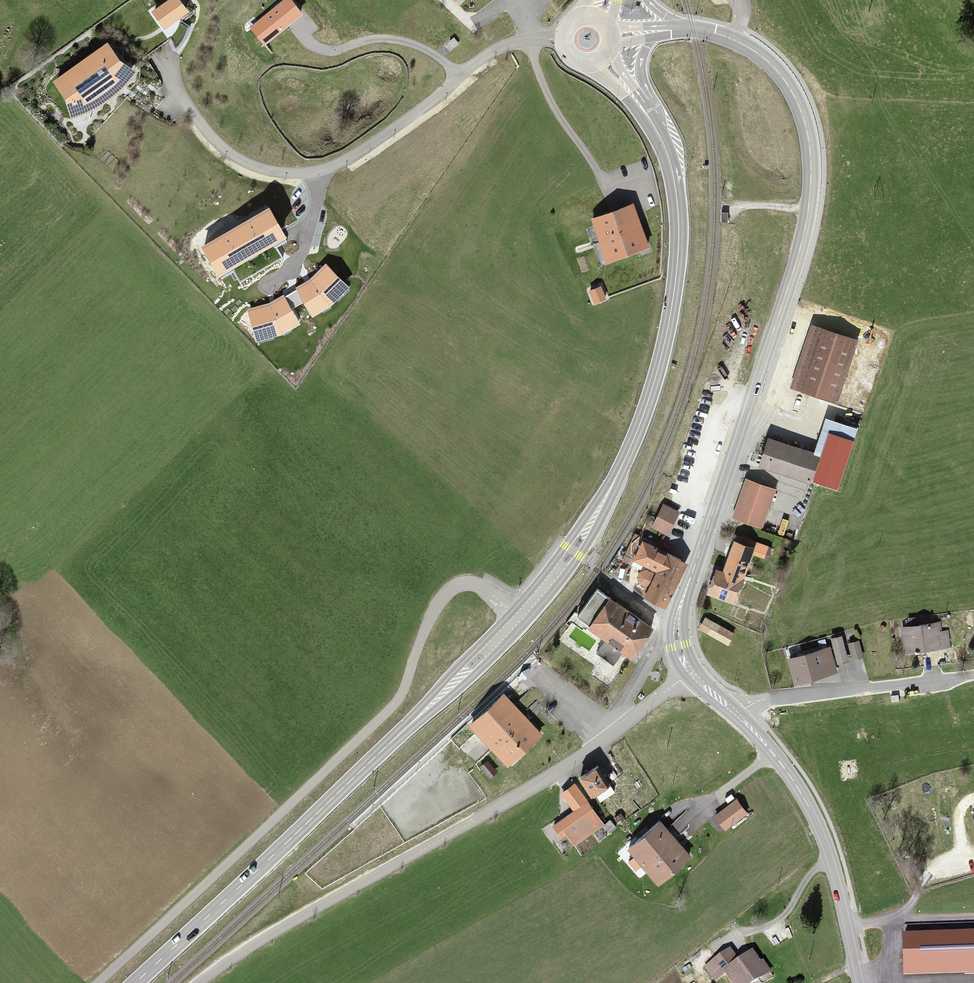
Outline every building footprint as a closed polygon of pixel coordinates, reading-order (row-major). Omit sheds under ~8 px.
[(148,10),(161,28),(187,10),(179,0),(163,0),(148,10)] [(291,0),(284,0),(250,28),(264,46),(303,14),(291,0)] [(105,41),(50,79),(60,96),(67,118),(85,112),(97,104),(110,97),(121,85),(129,77),(134,69),(116,58),(105,41)] [(287,238),(269,208),(202,248),(219,278),(234,270),(240,283),(283,259),(275,246),(287,238)] [(633,210),(592,224),(606,266),(646,252),(633,210)] [(328,303),(345,285),(326,265),(311,280),(272,303),(250,309),(256,336),(281,331),(299,322),(291,307),(303,300),(312,314),(328,303)] [(605,299),(599,286),(589,291),(595,303),(605,299)] [(792,387),(836,402),(856,341),(812,327),(792,387)] [(837,490),(857,430),(826,420),(815,455),(820,457),(812,482),(837,490)] [(769,441),(761,466),(812,482),(820,457),(815,455),(769,441)] [(731,514),(763,525),(775,488),(744,478),(731,514)] [(653,526),(669,533),(678,512),(661,505),(653,526)] [(760,556),(764,545),(734,537),(725,567),(715,564),(707,590),(736,598),(749,553),(760,556)] [(645,592),(666,601),(685,560),(644,541),(636,558),(657,568),(645,592)] [(575,612),(582,617),(599,592),(592,588),(575,612)] [(605,595),(586,621),(606,636),(598,648),(613,658),(622,646),(631,653),(650,626),(605,595)] [(705,616),(699,628),(728,644),(734,632),(705,616)] [(942,622),(901,626),(904,649),(944,645),(942,622)] [(858,642),(847,645),(850,659),(861,656),(858,642)] [(828,649),(786,657),(790,679),(832,671),(828,649)] [(521,672),(518,679),(519,680),(527,678),(531,670),(529,668),(521,672)] [(504,696),(470,728),(508,769),(543,737),(504,696)] [(595,762),(578,773),(591,791),(607,779),(595,762)] [(587,800),(553,824),(565,841),(599,817),(587,800)] [(736,802),(717,817),(726,829),(745,814),(736,802)] [(656,819),(626,845),(658,881),(688,855),(656,819)] [(902,932),(904,974),(973,971),(973,929),(902,932)] [(728,949),(703,965),(715,982),(716,982),(727,976),(732,982),(746,982),(767,969),(753,949),(736,960),(728,949)]
